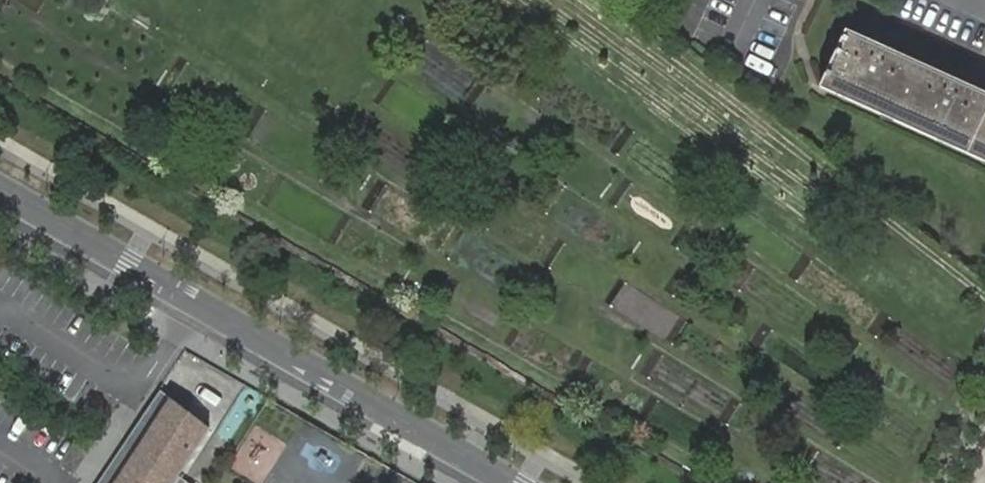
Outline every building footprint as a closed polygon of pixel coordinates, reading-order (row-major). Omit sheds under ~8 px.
[(820,87),(984,162),(984,93),(845,30),(820,87)] [(179,476),(210,428),(170,398),(115,482),(174,482),(179,476)]
